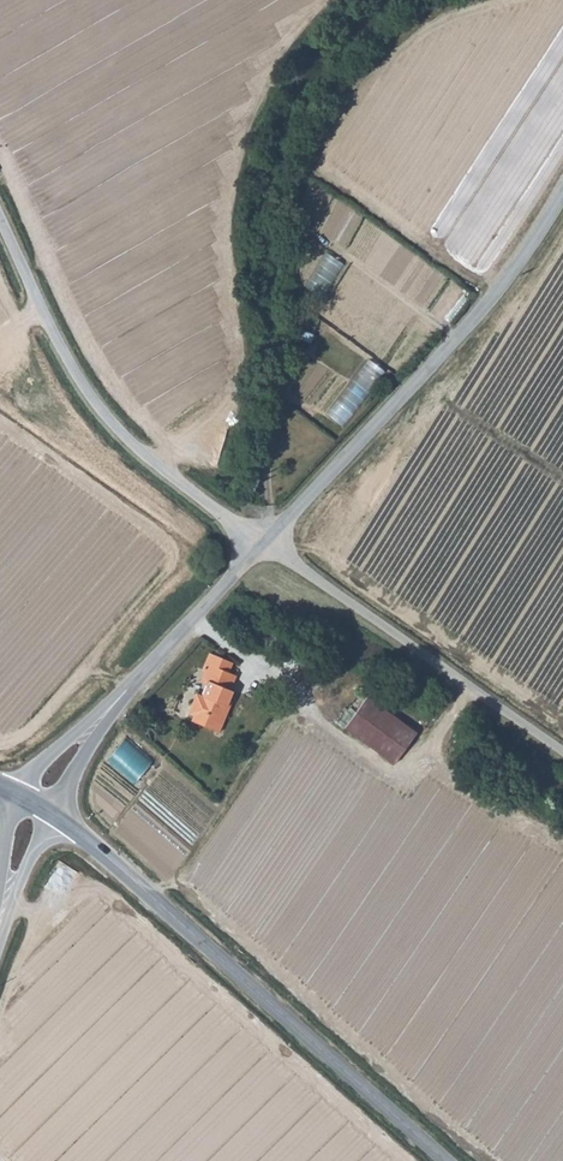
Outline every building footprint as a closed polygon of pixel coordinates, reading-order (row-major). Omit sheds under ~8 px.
[(331,291),(348,263),(331,253),(315,281),(331,291)] [(331,414),(347,426),(388,370),(372,358),(331,414)] [(218,731),(229,707),(226,705),(229,699),(233,690),(229,688),(235,674),(208,661),(203,671),(210,674),(205,683),(200,694),(195,692),(186,711),(192,713),(190,718),(218,731)] [(205,683),(210,674),(203,671),(199,680),(205,683)] [(367,697),(345,727),(394,763),(417,732),(367,697)] [(112,756),(140,781),(157,761),(129,737),(112,756)]
